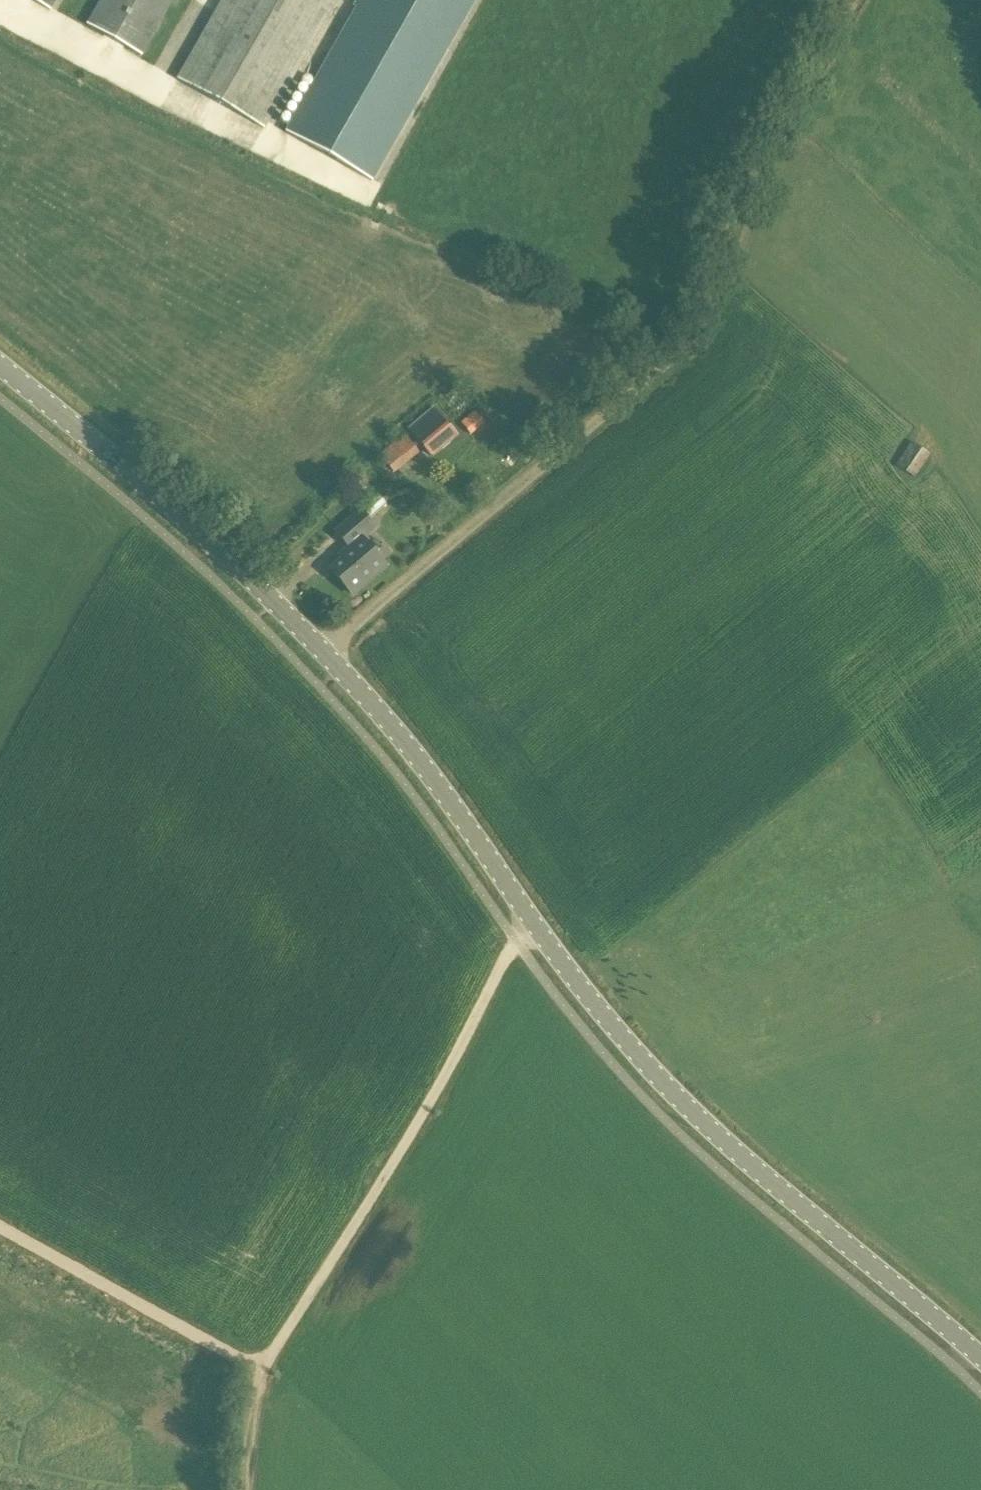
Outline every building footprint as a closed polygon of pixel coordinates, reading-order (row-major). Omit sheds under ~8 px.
[(59,0),(30,0),(52,12),(59,0)] [(173,0),(102,0),(87,26),(141,56),(173,0)] [(176,79),(265,130),(339,0),(221,0),(176,79)] [(476,0),(360,0),(285,132),(373,182),(476,0)] [(431,459),(458,438),(434,408),(407,429),(431,459)] [(470,416),(461,423),(471,435),(480,428),(470,416)] [(912,477),(928,454),(912,442),(896,466),(912,477)] [(367,511),(380,500),(374,492),(360,503),(367,511)] [(351,595),(386,566),(363,539),(376,529),(361,511),(336,532),(349,548),(339,557),(343,561),(331,570),(351,595)]
